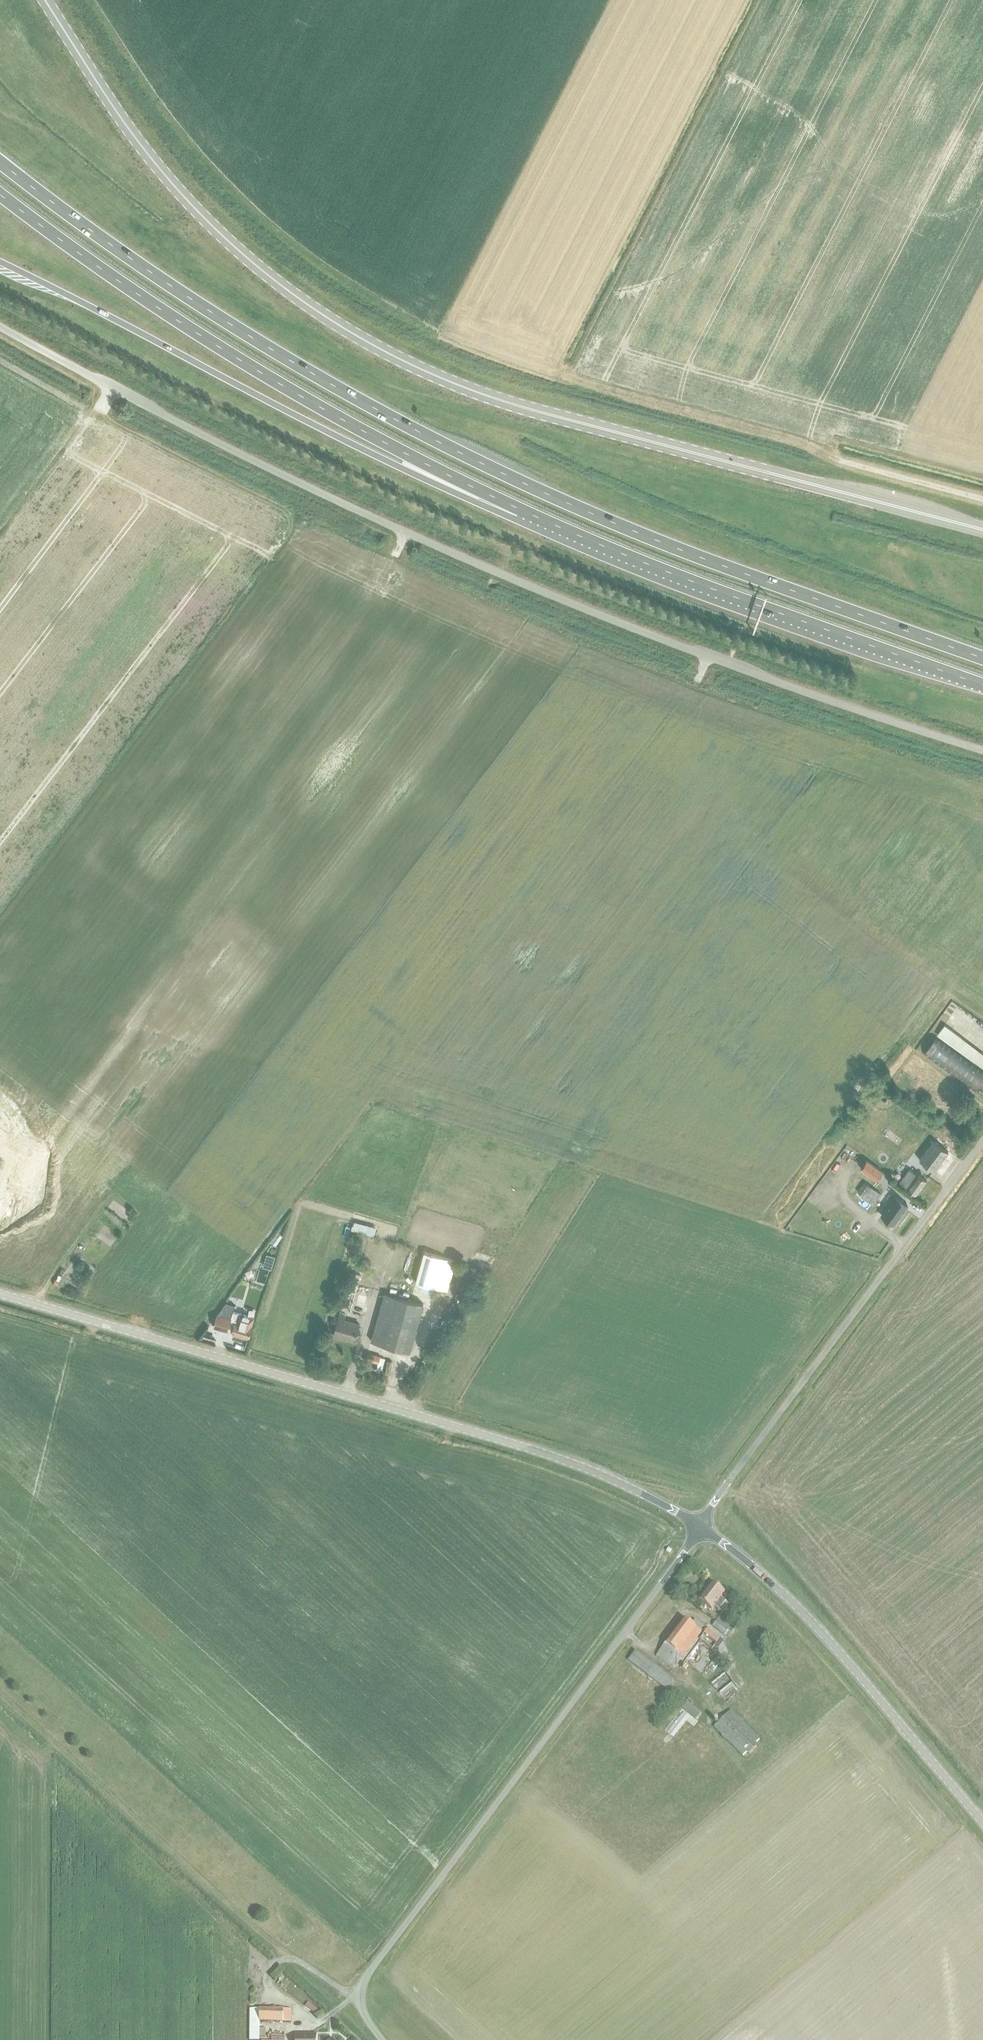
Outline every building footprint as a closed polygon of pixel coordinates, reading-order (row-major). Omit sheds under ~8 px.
[(982,1066),(982,1052),(945,1024),(938,1033),(951,1044),(974,1061),(975,1060),(982,1066)] [(975,1090),(982,1079),(982,1070),(937,1034),(924,1051),(975,1090)] [(919,1159),(934,1170),(948,1150),(933,1140),(919,1159)] [(861,1168),(877,1180),(883,1171),(867,1159),(861,1168)] [(900,1181),(916,1194),(926,1179),(916,1172),(916,1173),(909,1168),(900,1181)] [(865,1181),(858,1191),(863,1195),(862,1197),(863,1197),(871,1186),(865,1181)] [(863,1197),(868,1201),(876,1189),(871,1186),(863,1197)] [(876,1189),(868,1201),(873,1204),(881,1193),(876,1189)] [(896,1196),(882,1215),(894,1224),(908,1205),(896,1196)] [(377,1233),(378,1224),(368,1222),(366,1231),(377,1233)] [(456,1261),(424,1251),(415,1282),(448,1291),(456,1261)] [(269,1252),(265,1264),(272,1266),(276,1254),(269,1252)] [(360,1277),(350,1274),(345,1291),(355,1294),(360,1277)] [(421,1302),(385,1292),(371,1341),(407,1351),(421,1302)] [(214,1327),(228,1331),(233,1331),(252,1337),(255,1327),(253,1327),(256,1317),(235,1311),(237,1304),(227,1301),(217,1314),(214,1327)] [(342,1336),(355,1340),(360,1324),(344,1319),(345,1316),(340,1314),(334,1336),(341,1338),(342,1336)] [(366,1359),(379,1363),(381,1356),(368,1352),(366,1359)] [(712,1583),(699,1600),(712,1610),(714,1606),(723,1613),(729,1604),(721,1598),(725,1592),(712,1583)] [(713,1626),(725,1635),(731,1628),(719,1618),(713,1626)] [(694,1620),(691,1624),(685,1619),(657,1656),(673,1669),(701,1632),(699,1631),(703,1626),(694,1620)] [(718,1647),(724,1640),(708,1628),(700,1639),(713,1648),(716,1645),(718,1647)] [(628,1661),(668,1690),(675,1681),(636,1651),(628,1661)] [(734,1679),(727,1671),(713,1683),(726,1699),(740,1687),(734,1679)] [(687,1703),(683,1708),(665,1730),(673,1737),(690,1716),(695,1719),(700,1713),(687,1703)] [(731,1710),(715,1727),(713,1725),(706,1731),(716,1742),(723,1735),(743,1756),(746,1753),(748,1755),(757,1746),(755,1744),(760,1739),(731,1710)] [(310,2001),(307,2006),(317,2012),(320,2007),(310,2001)] [(292,2010),(250,2009),(249,2039),(259,2039),(260,2022),(291,2022),(292,2010)]
